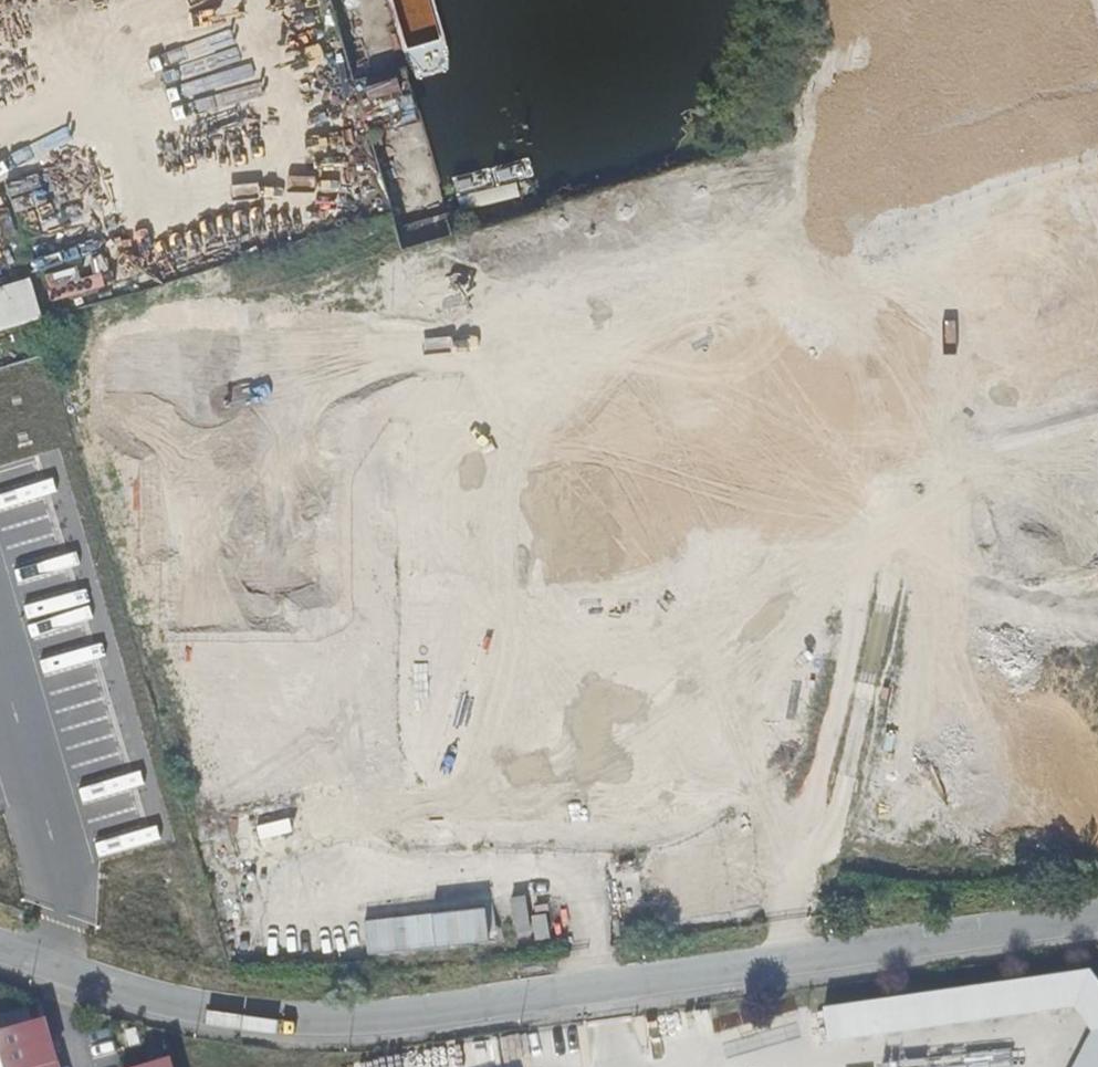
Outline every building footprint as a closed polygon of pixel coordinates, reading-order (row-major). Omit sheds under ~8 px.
[(701,768),(693,761),(683,773),(691,780),(701,768)] [(826,1006),(831,1039),(1078,1005),(1097,1026),(1075,1066),(1097,1066),(1097,979),(1090,970),(826,1006)] [(43,1028),(0,1041),(0,1066),(55,1066),(43,1028)]
